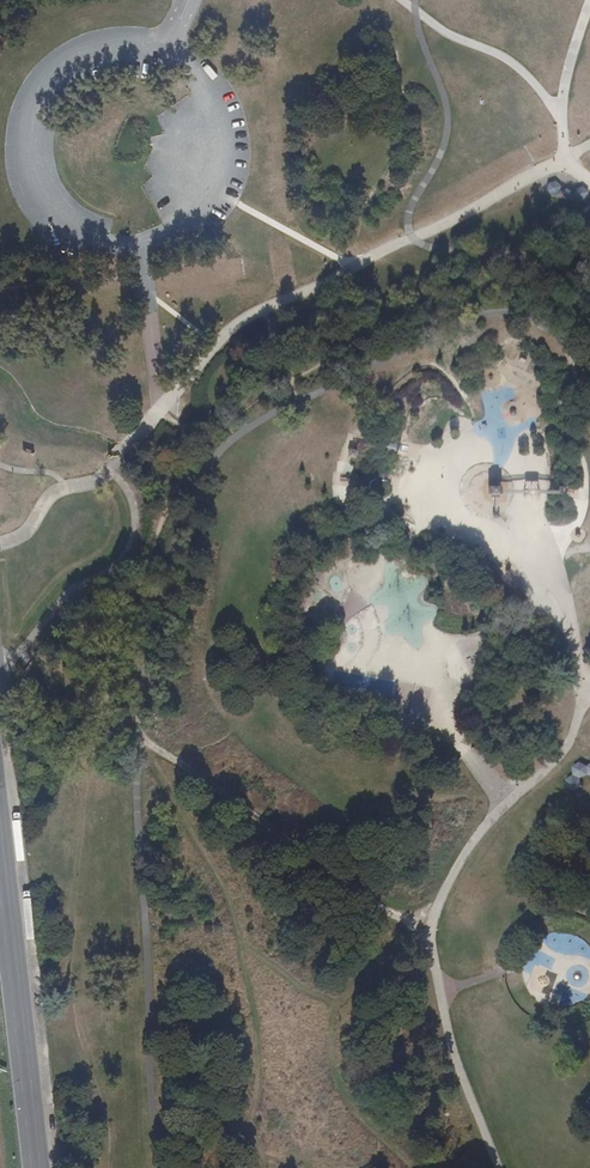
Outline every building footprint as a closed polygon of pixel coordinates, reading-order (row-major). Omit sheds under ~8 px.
[(470,434),(464,439),(470,445),(475,440),(470,434)] [(549,491),(549,480),(490,480),(490,491),(549,491)] [(572,766),(572,775),(565,779),(566,787),(573,791),(580,787),(580,778),(586,774),(589,776),(589,763),(586,766),(579,762),(572,766)]
